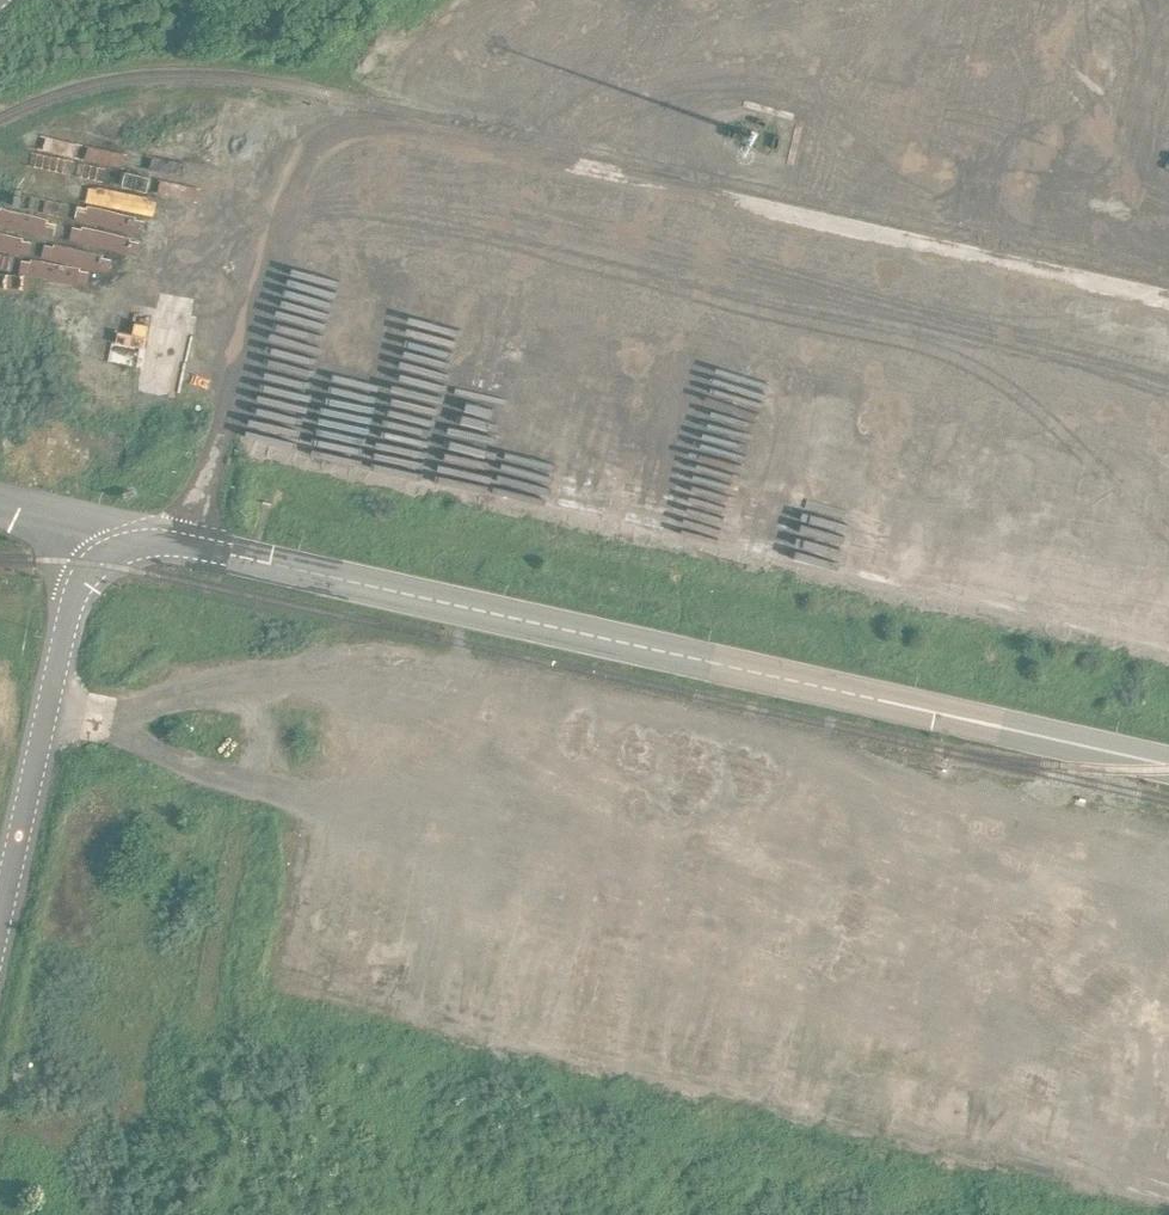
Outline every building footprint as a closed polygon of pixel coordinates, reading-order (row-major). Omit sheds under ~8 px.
[(117,329),(115,341),(145,345),(148,322),(134,320),(133,331),(117,329)]
